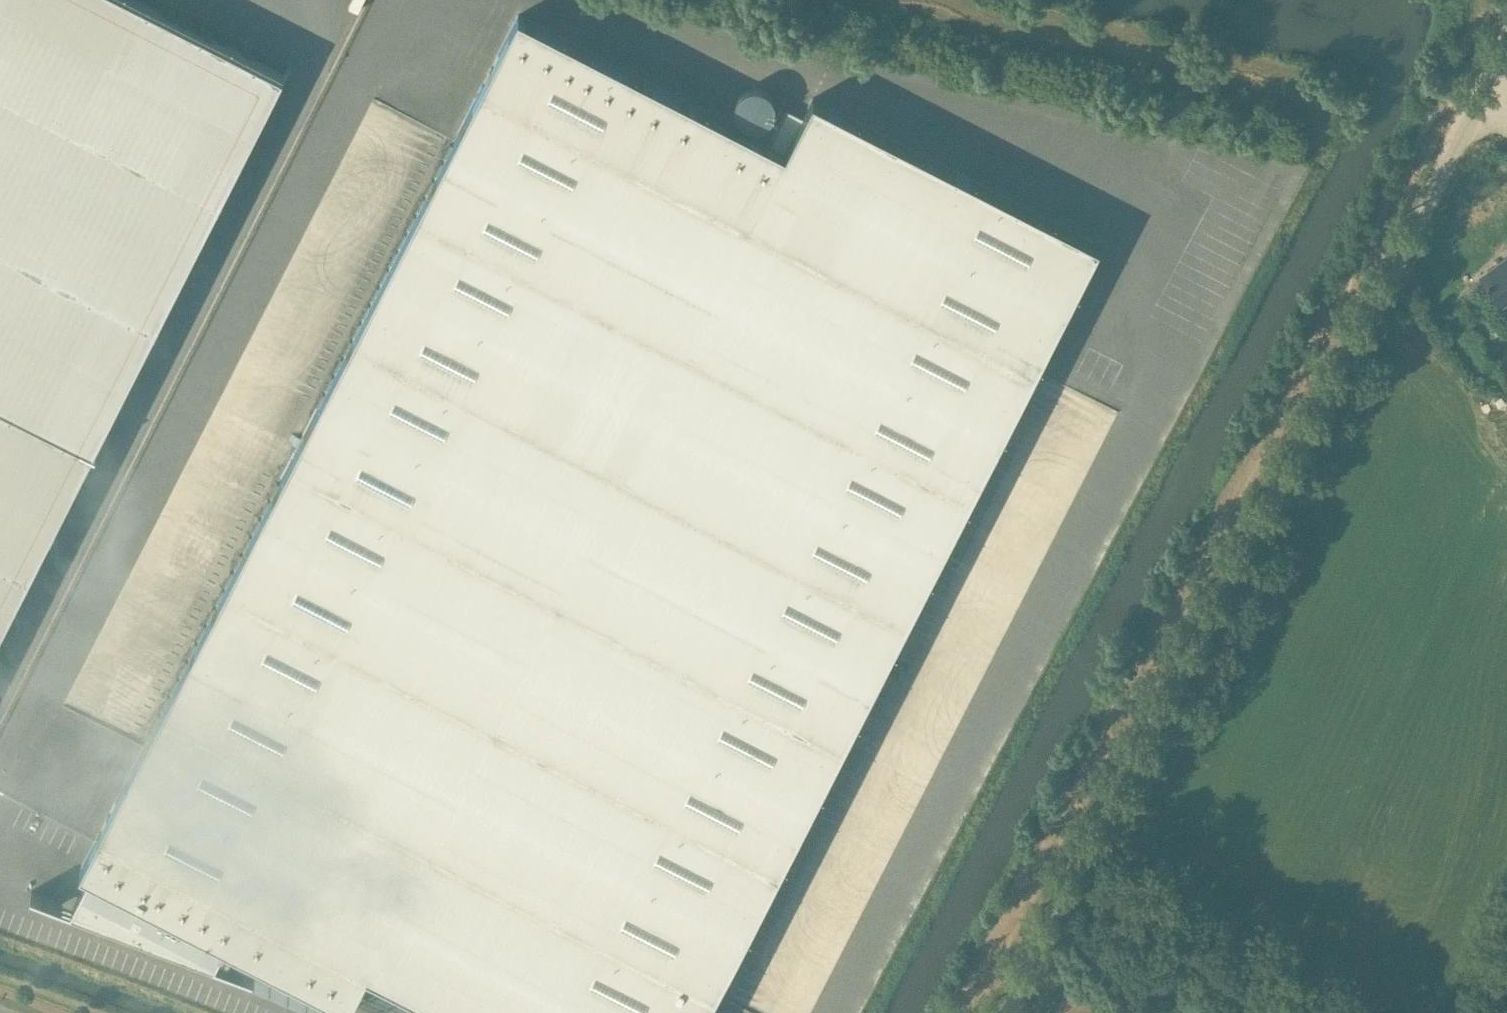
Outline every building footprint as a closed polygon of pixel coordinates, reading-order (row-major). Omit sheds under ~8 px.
[(140,0),(0,0),(0,631),(283,73),(140,0)] [(518,14),(80,870),(88,874),(73,907),(253,975),(254,973),(216,959),(224,943),(348,1007),(367,971),(448,1012),(705,1012),(1099,244),(813,97),(803,116),(785,106),(767,141),(518,14)] [(775,110),(775,106),(775,102),(774,99),(772,95),(770,92),(767,90),(764,88),(760,86),(757,86),(753,86),(749,86),(746,88),(742,90),(740,92),(737,95),(736,99),(735,102),(734,106),(735,110),(736,113),(737,117),(740,120),(742,122),(746,124),(749,126),(753,126),(757,126),(760,126),(764,124),(767,122),(770,120),(772,117),(774,113),(775,110)] [(1481,276),(1502,305),(1506,301),(1506,256),(1495,265),(1496,266),(1481,276)]
